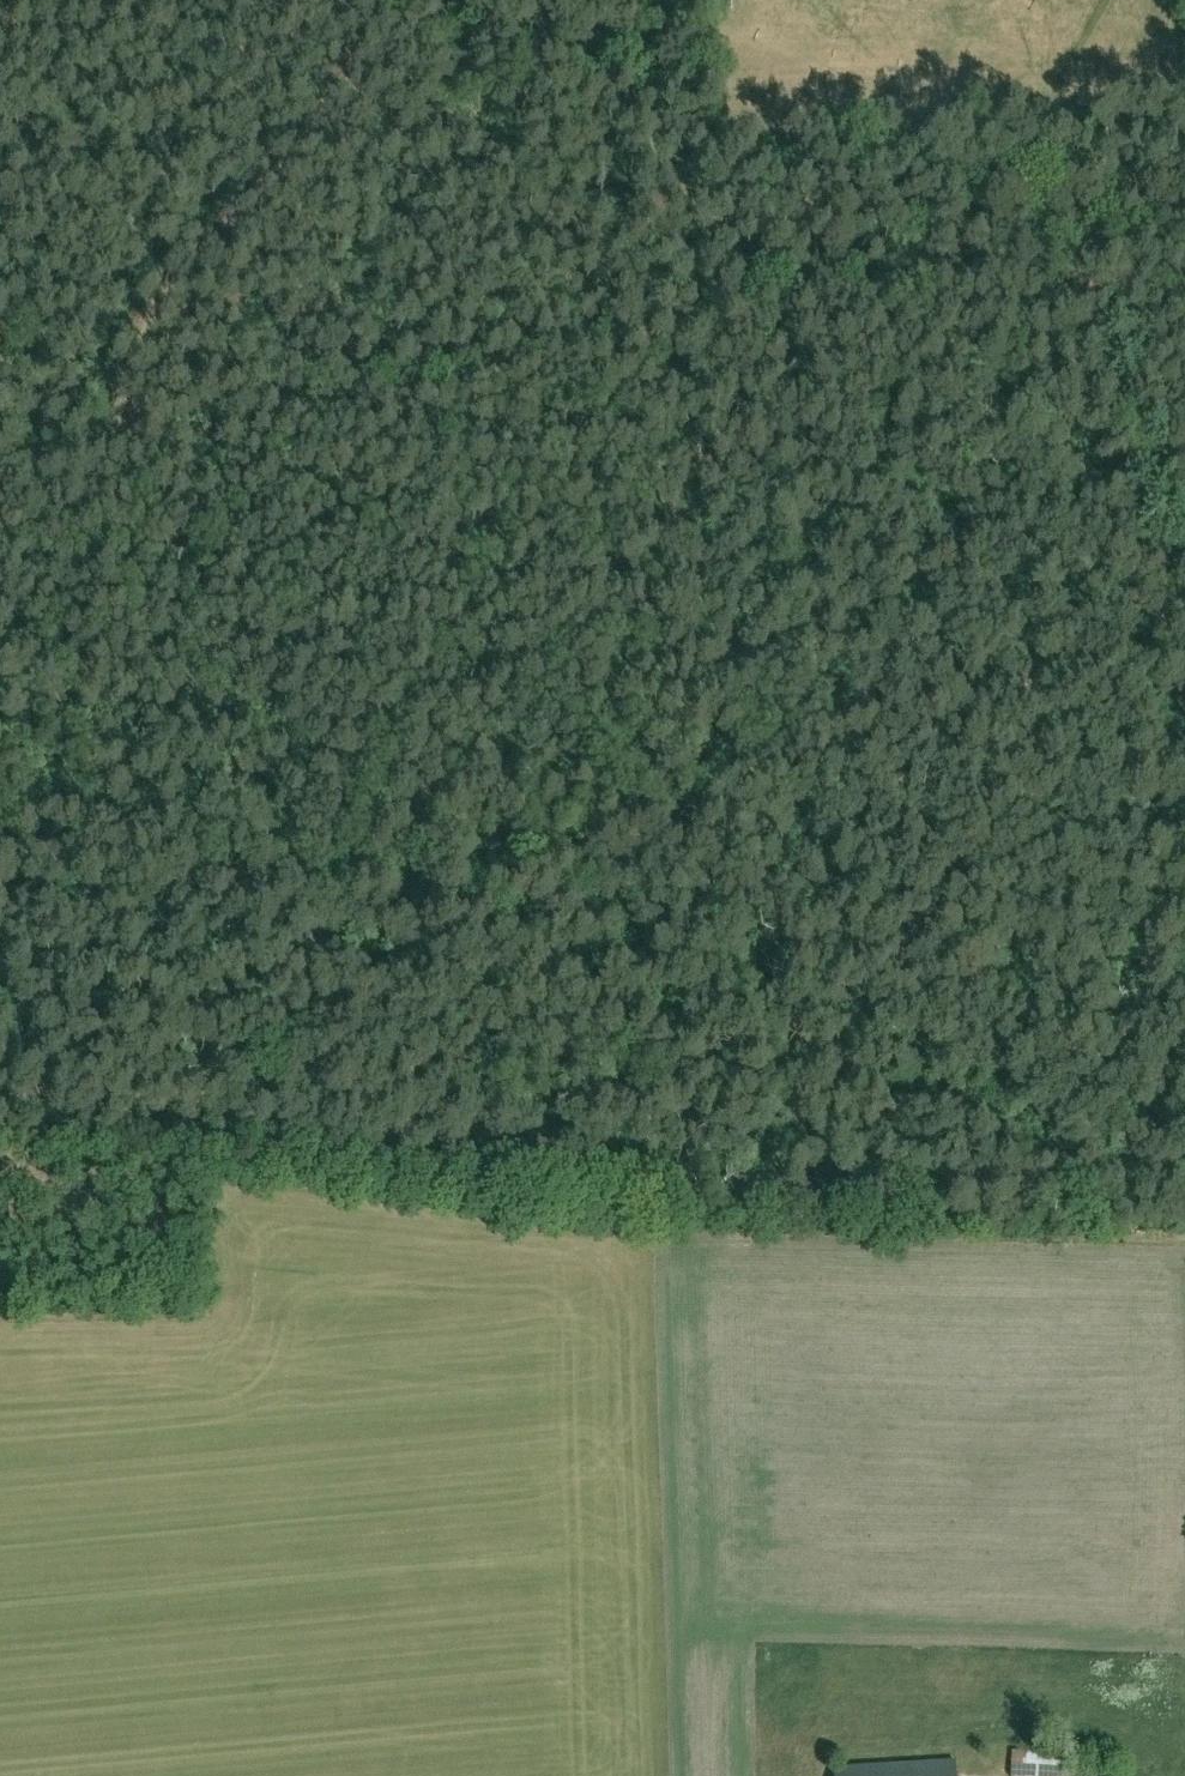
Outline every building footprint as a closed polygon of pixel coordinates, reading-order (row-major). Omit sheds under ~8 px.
[(1069,1754),(1019,1754),(1019,1775),(1069,1775),(1069,1754)] [(879,1767),(834,1770),(834,1775),(956,1775),(955,1762),(879,1767)]
